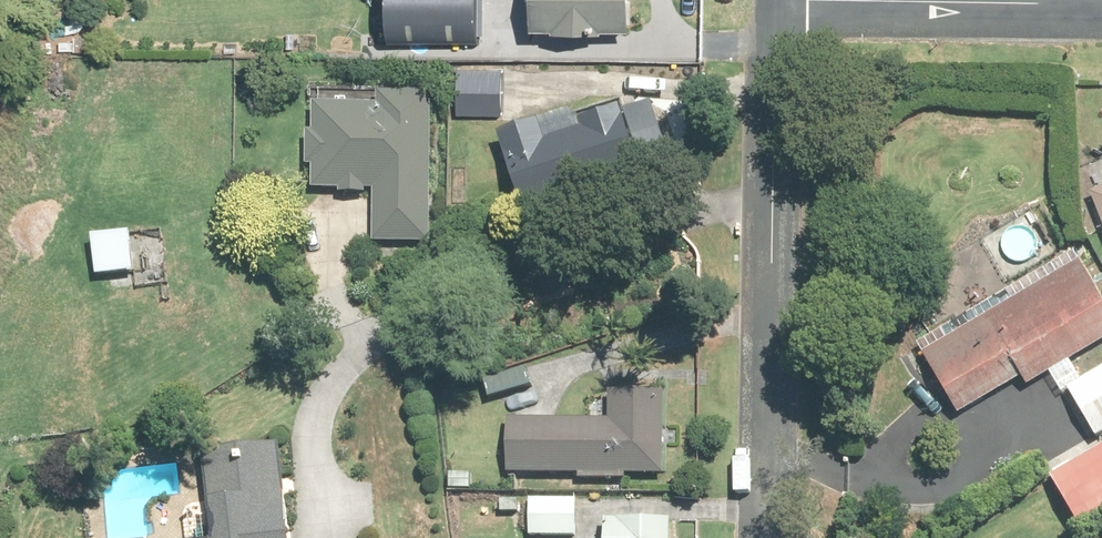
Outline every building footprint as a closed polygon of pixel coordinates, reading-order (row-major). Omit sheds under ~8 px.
[(481,41),(483,0),(398,0),(396,38),(481,41)] [(539,29),(565,28),(565,32),(613,32),(613,28),(638,28),(638,0),(539,0),(539,29)] [(461,114),(506,115),(507,69),(463,68),(461,114)] [(433,241),(436,90),(382,89),(382,103),(364,102),(364,93),(310,92),(310,99),(321,100),(321,101),(318,101),(318,131),(312,131),(312,164),(317,164),(316,187),(323,188),(345,188),(345,191),(369,193),(369,188),(378,188),(377,240),(433,241)] [(546,118),(506,133),(531,199),(643,156),(624,105),(587,119),(584,109),(547,123),(546,118)] [(1093,196),(1101,219),(1101,192),(1093,196)] [(136,231),(98,234),(101,275),(140,272),(136,231)] [(1101,338),(1101,310),(1068,252),(912,344),(915,350),(953,415),(1015,377),(1021,387),(1043,374),(1052,389),(1058,386),(1072,378),(1062,361),(1101,338)] [(1087,381),(1069,392),(1098,440),(1101,438),(1101,372),(1087,381)] [(552,419),(512,419),(512,473),(584,473),(583,479),(637,479),(636,473),(669,474),(669,389),(613,389),(613,418),(600,419),(552,419)] [(285,442),(209,451),(219,537),(297,537),(285,442)] [(1050,472),(1043,476),(1070,525),(1101,507),(1101,442),(1050,472)] [(456,472),(455,487),(475,487),(475,471),(456,472)] [(581,535),(581,501),(581,498),(533,499),(533,536),(581,535)] [(503,511),(521,511),(521,499),(504,500),(503,511)] [(611,537),(677,537),(676,520),(611,520),(611,537)]
